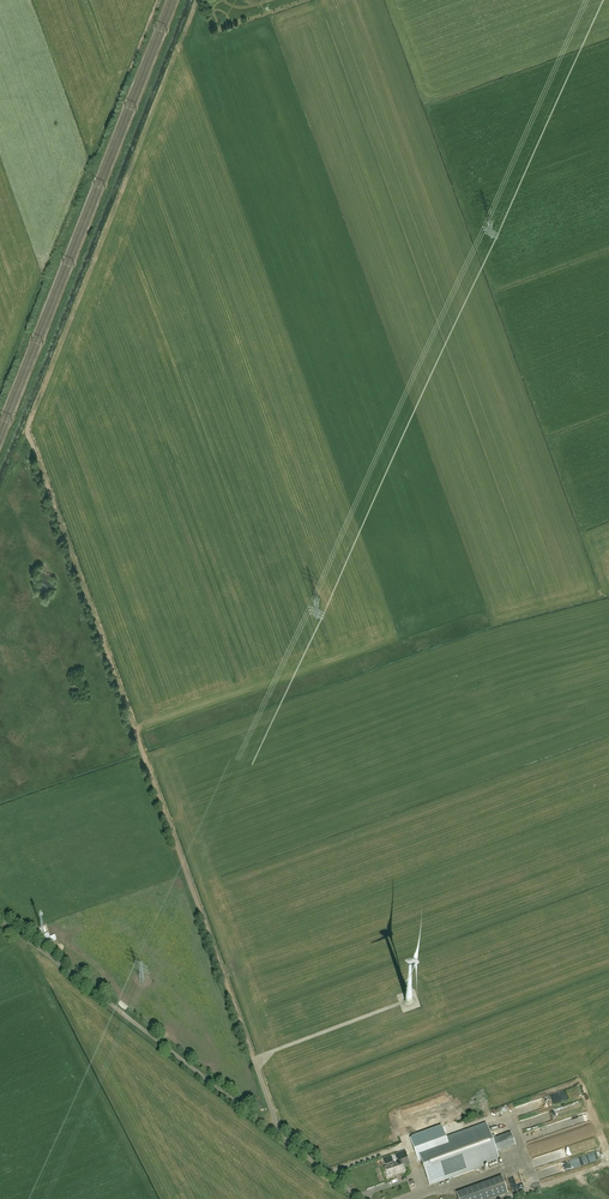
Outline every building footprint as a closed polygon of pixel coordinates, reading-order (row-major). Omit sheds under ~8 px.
[(549,1110),(551,1116),(573,1110),(571,1104),(549,1110)] [(418,1162),(421,1161),(430,1185),(499,1160),(496,1153),(515,1146),(511,1134),(492,1141),(486,1124),(446,1139),(442,1127),(410,1139),(418,1162)] [(555,1144),(572,1139),(570,1133),(553,1138),(555,1144)] [(594,1153),(570,1159),(571,1166),(595,1160),(594,1153)] [(388,1166),(384,1167),(388,1178),(392,1176),(393,1175),(396,1173),(397,1174),(405,1171),(402,1161),(392,1164),(391,1162),(393,1162),(392,1156),(385,1159),(386,1164),(387,1164),(388,1166)] [(558,1165),(535,1172),(537,1179),(559,1172),(558,1165)] [(458,1198),(492,1198),(508,1193),(502,1177),(456,1194),(458,1198)] [(515,1185),(510,1187),(512,1191),(523,1186),(520,1180),(514,1183),(515,1185)]
